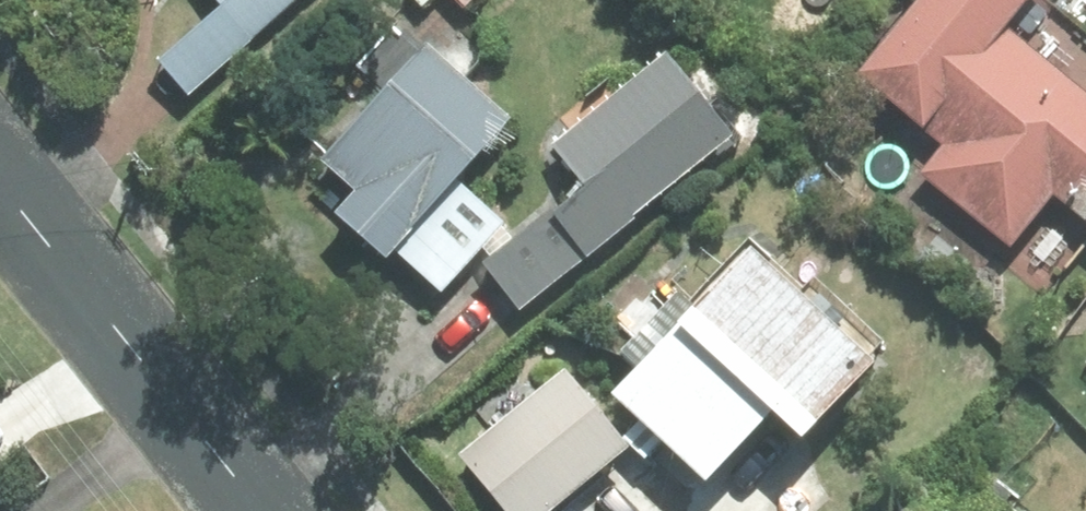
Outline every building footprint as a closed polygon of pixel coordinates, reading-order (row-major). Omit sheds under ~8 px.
[(231,20),(168,77),(197,109),(318,0),(212,0),(231,20)] [(469,17),(488,0),(454,0),(469,17)] [(870,9),(877,0),(858,0),(870,9)] [(867,93),(946,158),(924,186),(1014,261),(1056,210),(1085,234),(1085,105),(1018,49),(1055,3),(1051,0),(944,0),(867,93)] [(365,212),(345,234),(395,280),(406,268),(446,305),(509,235),(468,198),(519,142),(434,65),(329,179),(365,212)] [(674,72),(559,159),(596,206),(564,232),(559,225),(490,277),(524,320),(591,269),(594,273),(640,238),(637,235),(738,157),(674,72)] [(624,417),(716,504),(788,430),(821,462),(890,391),(761,267),(702,326),(684,310),(628,367),(651,388),(624,417)] [(968,510),(1002,510),(982,496),(987,486),(972,475),(955,497),(970,509),(968,510)]
